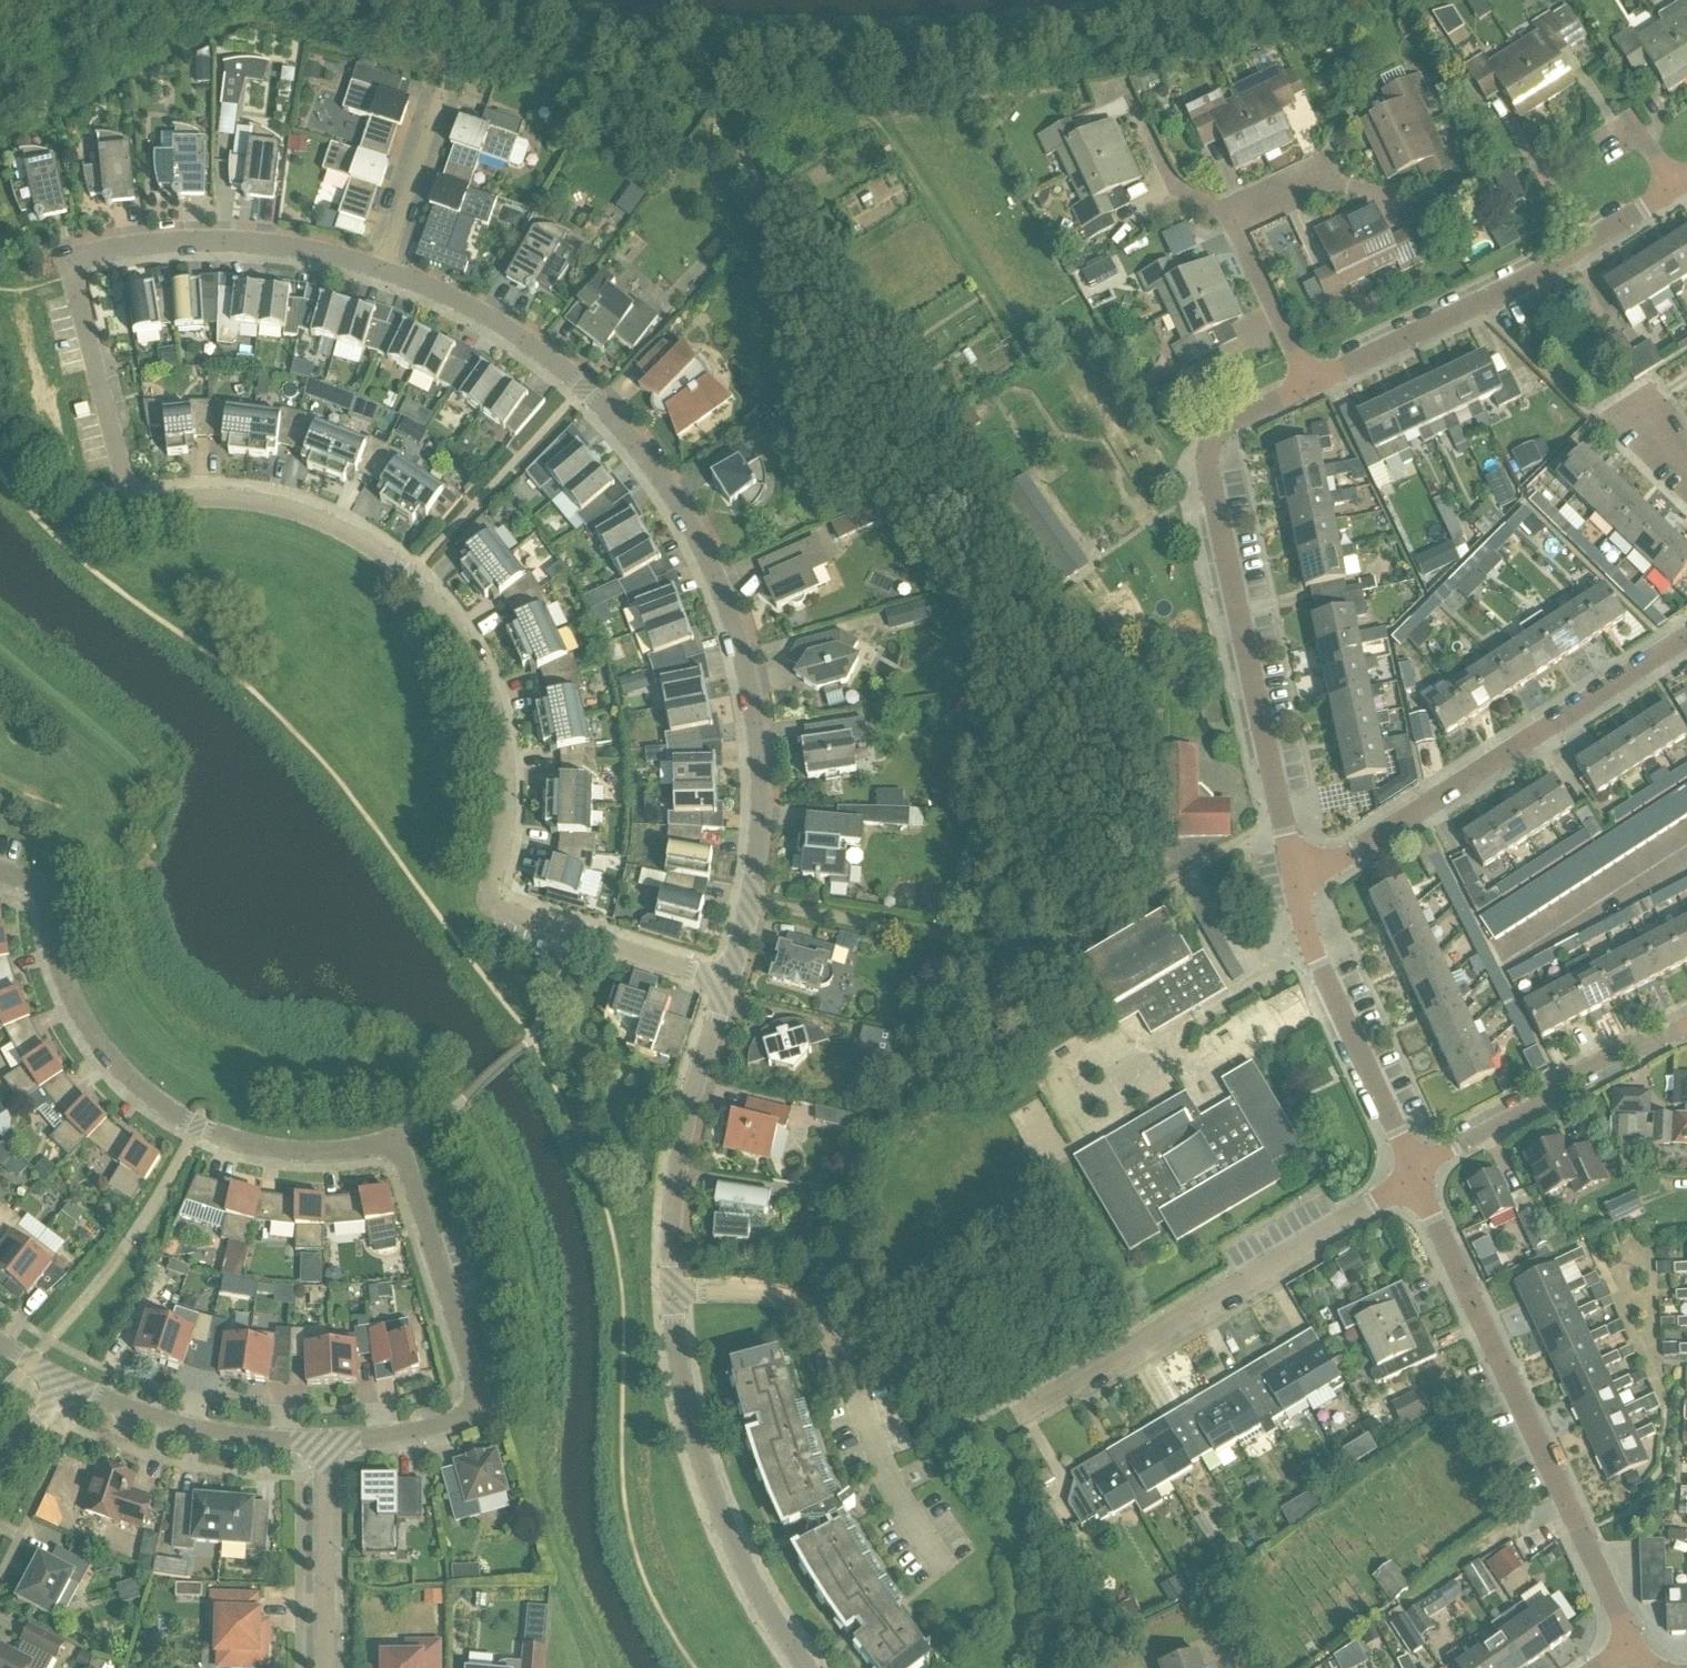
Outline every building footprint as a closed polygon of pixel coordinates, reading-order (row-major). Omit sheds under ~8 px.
[(1684,0),(1658,17),(1662,24),(1686,63),(1686,0),(1683,0),(1684,0)] [(1573,86),(1555,57),(1570,47),(1587,37),(1566,5),(1549,14),(1533,24),(1539,33),(1514,50),(1547,102),(1573,86)] [(1447,38),(1464,28),(1452,9),(1432,14),(1447,38)] [(1686,81),(1686,63),(1662,24),(1637,40),(1631,31),(1616,41),(1637,74),(1652,65),(1669,92),(1686,81)] [(1368,30),(1356,31),(1357,44),(1369,42),(1368,30)] [(1521,119),(1547,102),(1514,50),(1488,66),(1482,57),(1466,67),(1487,100),(1503,90),(1521,119)] [(196,85),(211,84),(211,60),(196,60),(196,85)] [(228,62),(223,104),(241,106),(249,61),(228,62)] [(308,65),(305,80),(319,83),(322,68),(308,65)] [(352,84),(343,111),(371,120),(360,154),(386,163),(407,102),(381,93),(386,76),(358,66),(352,84)] [(1259,76),(1231,89),(1237,104),(1238,103),(1265,158),(1292,145),(1278,115),(1295,107),(1292,101),(1295,99),(1284,77),(1279,66),(1276,67),(1259,76)] [(1391,111),(1362,125),(1375,153),(1431,126),(1418,99),(1428,94),(1420,77),(1408,83),(1407,80),(1386,90),(1387,93),(1383,94),(1391,111)] [(607,115),(616,99),(605,94),(597,110),(607,115)] [(1238,103),(1237,104),(1224,110),(1220,100),(1189,114),(1205,150),(1222,142),(1236,172),(1265,158),(1238,103)] [(519,139),(523,124),(486,111),(481,127),(464,121),(443,182),(470,191),(481,157),(518,169),(523,167),(529,148),(527,142),(519,139)] [(1071,179),(1127,153),(1113,124),(1077,141),(1070,124),(1039,139),(1047,155),(1057,151),(1071,179)] [(1431,126),(1375,153),(1388,181),(1418,167),(1425,182),(1462,165),(1454,148),(1443,153),(1431,126)] [(204,199),(205,139),(201,136),(197,134),(193,132),(189,130),(184,129),(180,128),(175,127),(175,160),(157,159),(157,167),(157,174),(158,181),(160,188),(175,188),(175,192),(174,193),(174,194),(174,195),(174,196),(174,197),(174,198),(175,199),(176,199),(177,200),(179,200),(181,200),(182,199),(204,199)] [(273,203),(281,143),(278,140),(274,137),(270,135),(266,133),(262,131),(257,129),(253,128),(249,160),(231,158),(230,167),(230,177),(230,186),(245,188),(245,192),(244,193),(244,194),(243,195),(243,196),(244,197),(244,199),(245,200),(246,201),(248,201),(249,201),(250,201),(251,200),(273,203)] [(135,204),(129,143),(125,141),(121,139),(117,138),(112,136),(108,136),(103,135),(98,135),(102,168),(84,169),(85,179),(87,188),(90,197),(105,196),(105,199),(105,200),(104,201),(104,202),(104,204),(105,205),(106,206),(107,207),(109,207),(110,207),(111,207),(112,207),(113,206),(135,204)] [(1468,153),(1474,155),(1480,153),(1482,146),(1479,141),(1473,138),(1467,141),(1465,148),(1468,153)] [(386,163),(360,154),(332,145),(323,172),(351,181),(339,216),(366,225),(386,163)] [(67,216),(54,157),(50,155),(45,154),(41,153),(36,152),(32,152),(27,152),(23,153),(30,184),(12,188),(14,197),(17,206),(21,215),(36,212),(37,215),(36,217),(36,219),(37,220),(37,221),(38,221),(39,222),(41,223),(42,223),(44,222),(45,221),(67,216)] [(1127,153),(1071,179),(1083,206),(1074,210),(1082,227),(1088,241),(1115,228),(1109,214),(1112,213),(1104,196),(1140,180),(1127,153)] [(470,191),(443,182),(416,259),(464,276),(470,259),(448,252),(460,217),(488,227),(497,200),(470,191)] [(867,191),(858,197),(864,207),(874,201),(867,191)] [(1419,228),(1425,208),(1425,207),(1405,202),(1398,222),(1419,228)] [(808,220),(800,207),(792,212),(800,225),(808,220)] [(1344,220),(1369,274),(1397,262),(1401,272),(1420,263),(1406,233),(1389,241),(1373,207),(1344,220)] [(1343,287),(1369,274),(1344,220),(1316,233),(1332,268),(1316,276),(1330,305),(1347,297),(1343,287)] [(1461,240),(1474,261),(1502,245),(1490,224),(1461,240)] [(558,286),(563,279),(568,271),(552,261),(568,234),(564,232),(559,230),(555,229),(551,228),(546,228),(542,228),(537,228),(507,281),(527,292),(528,294),(529,295),(530,295),(532,295),(533,295),(535,294),(536,293),(536,292),(537,291),(537,290),(537,289),(538,286),(552,293),(558,286)] [(1672,240),(1686,264),(1686,231),(1672,240)] [(1686,278),(1686,264),(1672,240),(1649,254),(1670,288),(1677,299),(1683,295),(1684,288),(1681,282),(1686,278)] [(822,249),(829,260),(840,253),(833,241),(822,249)] [(1647,303),(1648,302),(1670,288),(1649,254),(1626,269),(1647,303)] [(1171,317),(1227,290),(1213,262),(1178,279),(1170,262),(1140,277),(1148,293),(1158,289),(1171,317)] [(1103,281),(1095,265),(1082,272),(1090,288),(1103,281)] [(1626,269),(1603,283),(1624,317),(1631,328),(1644,319),(1649,326),(1657,321),(1659,320),(1648,302),(1647,303),(1626,269)] [(591,314),(578,330),(603,349),(615,334),(634,349),(659,318),(640,303),(633,311),(610,292),(616,285),(603,275),(579,305),(591,314)] [(101,280),(103,330),(126,329),(123,279),(101,280)] [(218,325),(220,297),(220,289),(201,290),(201,285),(190,286),(190,287),(173,288),(173,290),(175,325),(176,331),(204,329),(204,326),(218,325)] [(259,328),(263,289),(234,285),(234,287),(236,288),(234,299),(220,297),(218,325),(217,346),(234,348),(240,334),(242,326),(259,328)] [(175,325),(173,290),(156,293),(155,287),(144,289),(144,291),(127,293),(134,335),(162,331),(162,328),(175,325)] [(299,331),(305,302),(289,301),(290,293),(291,294),(292,292),(263,289),(259,328),(284,331),(284,337),(298,338),(298,336),(299,331)] [(1227,290),(1171,317),(1184,344),(1174,349),(1182,366),(1212,351),(1205,335),(1240,318),(1227,290)] [(338,344),(349,306),(321,298),(320,299),(322,300),(320,307),(305,302),(298,336),(299,331),(312,335),(311,336),(338,344)] [(377,354),(387,327),(372,322),(374,315),(376,315),(376,314),(349,306),(338,344),(364,351),(364,350),(377,354)] [(869,312),(860,319),(866,328),(875,322),(869,312)] [(413,373),(430,337),(404,324),(403,326),(405,327),(401,333),(387,327),(377,354),(389,359),(388,361),(413,373)] [(1352,349),(1369,339),(1364,330),(1347,339),(1352,349)] [(878,345),(885,356),(900,346),(892,335),(878,345)] [(994,336),(978,344),(985,357),(974,362),(983,378),(1008,365),(994,336)] [(450,389),(465,364),(451,357),(454,351),(455,351),(456,350),(430,337),(413,373),(437,385),(438,384),(450,389)] [(1686,349),(1686,337),(1674,345),(1679,354),(1686,349)] [(178,357),(170,340),(157,345),(164,363),(178,357)] [(1632,352),(1622,359),(1636,381),(1646,375),(1664,363),(1650,341),(1632,352)] [(674,354),(664,344),(638,368),(650,382),(642,389),(641,389),(641,390),(655,398),(654,400),(653,402),(653,404),(653,406),(653,408),(654,410),(655,412),(657,413),(658,414),(659,415),(661,416),(663,416),(667,416),(670,415),(679,441),(680,440),(679,438),(734,400),(714,382),(715,378),(714,374),(713,370),(699,353),(689,352),(685,344),(674,354)] [(1473,403),(1476,402),(1490,395),(1496,410),(1507,404),(1508,405),(1521,399),(1510,374),(1493,381),(1481,356),(1456,367),(1473,403)] [(238,358),(238,368),(252,369),(253,359),(238,358)] [(482,414),(505,382),(482,365),(480,367),(482,368),(477,374),(465,364),(450,389),(461,397),(460,398),(482,414)] [(1476,402),(1473,403),(1456,367),(1431,379),(1448,414),(1450,414),(1453,413),(1465,407),(1472,421),(1482,416),(1476,402)] [(1162,375),(1157,385),(1163,394),(1175,393),(1180,383),(1174,373),(1162,375)] [(259,374),(258,385),(268,386),(269,381),(274,382),(275,376),(270,375),(259,374)] [(1453,413),(1450,414),(1448,415),(1448,414),(1431,379),(1406,391),(1423,427),(1428,424),(1442,418),(1448,432),(1459,427),(1453,413)] [(505,382),(482,414),(504,430),(505,429),(516,437),(535,415),(522,405),(526,399),(527,400),(528,399),(505,382)] [(1435,439),(1428,424),(1423,427),(1406,391),(1381,403),(1398,439),(1401,437),(1416,430),(1423,444),(1435,439)] [(209,439),(209,403),(190,403),(190,409),(164,412),(159,407),(153,404),(145,405),(149,428),(165,427),(168,457),(188,455),(188,450),(196,449),(195,439),(209,439)] [(254,413),(229,409),(229,403),(209,403),(209,439),(223,439),(222,450),(230,451),(229,455),(249,457),(254,413)] [(1408,452),(1401,437),(1398,439),(1381,403),(1356,415),(1359,423),(1347,429),(1368,471),(1381,466),(1397,457),(1399,456),(1403,464),(1412,459),(1408,452)] [(925,414),(936,430),(949,421),(938,405),(925,414)] [(957,441),(981,425),(970,407),(946,423),(957,441)] [(292,450),(301,415),(282,410),(280,416),(254,413),(249,457),(268,460),(269,455),(277,456),(278,446),(292,450)] [(326,476),(342,434),(318,425),(319,419),(301,415),(292,450),(306,453),(302,463),(310,465),(308,470),(326,476)] [(370,479),(386,447),(369,438),(367,443),(342,434),(326,476),(345,483),(346,479),(354,482),(357,472),(370,479)] [(1312,446),(1274,454),(1279,481),(1320,473),(1320,471),(1317,456),(1331,453),(1330,451),(1328,441),(1328,440),(1312,444),(1312,446)] [(564,494),(596,466),(578,444),(576,445),(577,447),(568,454),(557,443),(526,474),(541,492),(554,482),(564,494)] [(754,464),(740,444),(731,450),(739,461),(713,479),(731,505),(739,499),(750,514),(752,512),(755,509),(757,507),(760,504),(762,502),(763,499),(765,496),(766,492),(767,489),(767,486),(767,482),(767,479),(767,475),(766,472),(765,469),(763,466),(762,463),(760,460),(754,464)] [(397,513),(422,475),(401,461),(404,456),(386,447),(370,479),(383,486),(377,494),(383,499),(381,502),(397,513)] [(1574,497),(1600,469),(1580,450),(1554,478),(1574,497)] [(255,461),(253,472),(276,477),(278,466),(255,461)] [(1325,498),(1326,498),(1322,483),(1337,480),(1351,476),(1349,465),(1320,471),(1320,473),(1279,481),(1285,508),(1326,500),(1325,498)] [(585,528),(613,508),(603,496),(613,488),(613,489),(615,488),(596,466),(564,494),(581,514),(576,517),(585,528)] [(1594,516),(1620,488),(1600,469),(1574,497),(1594,516)] [(1500,510),(1517,502),(1502,471),(1485,479),(1500,510)] [(422,475),(397,513),(413,524),(416,520),(423,525),(428,516),(439,526),(463,498),(448,485),(444,490),(422,475)] [(1067,582),(1090,565),(1026,475),(1003,491),(1067,582)] [(1613,533),(1639,506),(1620,488),(1594,516),(1613,533)] [(1332,527),(1331,524),(1328,510),(1342,507),(1342,506),(1359,502),(1356,490),(1339,494),(1340,495),(1326,498),(1325,498),(1326,500),(1285,508),(1290,535),(1332,527)] [(1546,522),(1553,516),(1533,497),(1527,503),(1546,522)] [(1483,538),(1495,527),(1504,519),(1488,502),(1474,516),(1480,523),(1474,529),(1483,538)] [(1632,552),(1658,524),(1639,506),(1613,533),(1632,552)] [(610,559),(647,537),(632,512),(630,513),(631,515),(621,521),(613,508),(585,528),(592,539),(597,536),(610,559)] [(831,525),(838,542),(877,525),(869,508),(831,525)] [(1522,508),(1503,527),(1511,534),(1523,523),(1530,516),(1522,508)] [(1534,534),(1541,527),(1541,526),(1532,518),(1530,516),(1523,523),(1533,533),(1534,534)] [(1565,541),(1572,534),(1553,516),(1546,522),(1565,541)] [(474,584),(509,556),(493,535),(497,531),(483,517),(458,543),(468,553),(460,559),(465,566),(462,568),(474,584)] [(1332,527),(1290,535),(1296,562),(1338,554),(1337,550),(1334,536),(1347,533),(1345,521),(1331,524),(1332,527)] [(1651,570),(1677,543),(1658,524),(1632,552),(1651,570)] [(1456,550),(1464,546),(1455,525),(1447,529),(1456,550)] [(1492,553),(1511,534),(1503,527),(1485,545),(1492,553)] [(1584,560),(1591,552),(1572,534),(1565,541),(1584,560)] [(625,596),(656,581),(648,568),(659,562),(660,563),(661,562),(647,537),(610,559),(623,581),(618,584),(625,596)] [(805,602),(806,597),(818,592),(810,574),(827,566),(816,540),(765,563),(774,583),(767,586),(764,588),(762,592),(762,596),(765,599),(769,601),(773,601),(777,610),(789,605),(793,608),(798,608),(803,606),(805,602)] [(1441,569),(1459,561),(1454,551),(1451,543),(1433,552),(1441,569)] [(1686,571),(1686,552),(1677,543),(1651,570),(1670,588),(1686,571)] [(1474,572),(1492,553),(1485,545),(1466,564),(1474,572)] [(1338,554),(1296,562),(1302,590),(1343,581),(1339,562),(1355,559),(1353,547),(1337,550),(1338,554)] [(1603,578),(1610,571),(1591,552),(1584,560),(1603,578)] [(510,608),(540,590),(530,573),(525,576),(509,556),(474,584),(486,599),(489,596),(494,603),(502,596),(510,608)] [(1455,591),(1474,572),(1466,564),(1447,583),(1455,591)] [(1622,597),(1630,589),(1610,571),(1603,578),(1622,597)] [(645,631),(684,616),(674,589),(672,590),(673,592),(661,596),(656,581),(625,596),(630,609),(635,607),(645,631)] [(1435,610),(1455,591),(1447,583),(1427,602),(1435,610)] [(1600,634),(1623,619),(1602,587),(1579,602),(1600,634)] [(1643,617),(1648,611),(1650,609),(1630,589),(1622,597),(1643,617)] [(515,652),(556,633),(545,609),(550,606),(540,590),(510,608),(517,621),(508,625),(511,632),(507,634),(515,652)] [(1316,620),(1310,621),(1316,648),(1356,639),(1355,636),(1352,622),(1367,618),(1362,593),(1313,604),(1316,620)] [(890,632),(917,624),(932,620),(928,602),(885,612),(890,632)] [(1417,628),(1423,622),(1435,610),(1427,602),(1409,620),(1417,628)] [(1578,649),(1600,634),(1579,602),(1557,617),(1578,649)] [(1578,649),(1557,617),(1547,623),(1542,614),(1529,622),(1529,623),(1555,663),(1578,649)] [(653,671),(686,661),(681,647),(692,643),(692,644),(694,643),(684,616),(645,631),(654,656),(648,658),(653,671)] [(1406,639),(1417,628),(1409,620),(1390,639),(1398,647),(1406,639)] [(1555,663),(1529,623),(1529,622),(1519,628),(1525,637),(1512,646),(1533,677),(1555,663)] [(1356,639),(1316,648),(1321,674),(1362,666),(1361,663),(1358,648),(1373,645),(1388,642),(1385,630),(1355,636),(1356,639)] [(638,631),(621,639),(629,656),(646,648),(638,631)] [(545,684),(579,673),(573,654),(567,656),(556,633),(515,652),(524,670),(528,668),(531,675),(540,671),(545,684)] [(817,691),(847,683),(859,662),(851,658),(858,645),(840,634),(804,644),(808,658),(801,671),(804,684),(817,691)] [(1510,692),(1533,677),(1512,646),(1490,661),(1510,692)] [(1366,691),(1367,690),(1364,676),(1377,673),(1375,660),(1361,663),(1362,666),(1321,674),(1327,701),(1367,693),(1366,691)] [(666,709),(707,700),(702,672),(700,673),(700,674),(688,676),(686,661),(653,671),(655,684),(661,683),(666,709)] [(1489,706),(1510,692),(1490,661),(1468,675),(1489,706)] [(1404,693),(1416,690),(1410,664),(1398,666),(1404,693)] [(541,728),(585,719),(580,693),(585,691),(579,673),(545,684),(549,698),(539,700),(541,708),(537,708),(541,728)] [(1467,721),(1489,706),(1468,675),(1446,689),(1467,721)] [(1446,689),(1443,683),(1434,689),(1437,695),(1423,704),(1444,736),(1467,721),(1446,689)] [(1373,720),(1373,717),(1370,703),(1383,700),(1380,688),(1367,690),(1366,691),(1367,693),(1327,701),(1332,728),(1373,720)] [(667,749),(702,745),(699,730),(711,728),(711,729),(713,729),(707,700),(666,709),(671,734),(665,735),(667,749)] [(1642,721),(1662,754),(1685,739),(1664,706),(1642,721)] [(1379,744),(1378,744),(1375,730),(1388,727),(1386,714),(1373,717),(1373,720),(1332,728),(1338,755),(1379,747),(1378,744),(1379,744)] [(1415,746),(1433,742),(1427,714),(1409,718),(1415,746)] [(561,766),(598,763),(596,744),(590,744),(585,719),(541,728),(544,747),(549,746),(550,754),(560,752),(561,766)] [(853,746),(852,743),(867,741),(864,720),(806,729),(808,744),(803,744),(804,753),(803,753),(806,771),(807,771),(808,780),(857,772),(855,763),(857,763),(854,746),(853,746)] [(1640,768),(1662,754),(1642,721),(1619,736),(1640,768)] [(1618,782),(1640,768),(1619,736),(1597,750),(1618,782)] [(1379,747),(1338,755),(1344,783),(1385,775),(1381,756),(1395,753),(1397,763),(1413,760),(1408,737),(1378,744),(1379,744),(1379,747)] [(674,788),(716,787),(716,759),(714,758),(714,760),(702,760),(702,745),(667,749),(667,762),(673,762),(674,788)] [(1197,788),(1196,750),(1161,750),(1162,839),(1230,839),(1229,804),(1213,804),(1213,799),(1201,788),(1197,788)] [(1595,797),(1618,782),(1597,750),(1574,765),(1595,797)] [(547,807),(592,809),(593,783),(599,782),(598,763),(561,766),(561,779),(553,780),(552,788),(548,787),(547,807)] [(1686,780),(1686,764),(1675,772),(1682,783),(1686,780)] [(1652,787),(1659,798),(1682,783),(1675,772),(1652,787)] [(1528,795),(1549,827),(1572,812),(1551,780),(1528,795)] [(1676,793),(1686,811),(1686,787),(1686,786),(1676,793)] [(669,828),(703,830),(703,815),(715,815),(715,816),(717,816),(716,787),(674,788),(674,814),(668,814),(669,828)] [(1659,798),(1652,787),(1630,801),(1637,812),(1659,798)] [(1665,800),(1680,823),(1686,818),(1686,811),(1676,793),(1665,800)] [(1526,841),(1549,827),(1528,795),(1506,809),(1526,841)] [(1665,800),(1654,807),(1669,830),(1680,823),(1665,800)] [(1637,812),(1630,801),(1608,815),(1615,826),(1637,812)] [(591,835),(592,809),(547,807),(546,827),(551,827),(551,835),(561,835),(559,849),(594,855),(597,836),(591,835)] [(1654,807),(1643,814),(1658,837),(1669,830),(1654,807)] [(909,829),(910,810),(875,809),(873,826),(909,829)] [(1504,856),(1526,841),(1506,809),(1483,823),(1504,856)] [(1643,814),(1632,821),(1647,844),(1658,837),(1643,814)] [(860,848),(862,825),(808,820),(806,841),(800,841),(798,855),(805,856),(803,877),(831,880),(830,884),(848,886),(850,868),(845,867),(846,858),(840,858),(841,846),(860,848)] [(1596,823),(1594,820),(1583,826),(1585,830),(1561,846),(1568,856),(1603,833),(1597,823),(1596,823)] [(1632,821),(1621,828),(1636,851),(1647,844),(1632,821)] [(1481,871),(1504,856),(1483,823),(1460,838),(1481,871)] [(700,851),(703,830),(669,828),(666,847),(670,848),(666,874),(667,875),(696,880),(709,882),(711,871),(710,871),(712,854),(700,851)] [(1621,828),(1610,835),(1625,858),(1636,851),(1621,828)] [(1610,835),(1599,842),(1614,865),(1625,858),(1610,835)] [(1438,854),(1430,838),(1413,846),(1429,876),(1435,874),(1440,883),(1451,877),(1439,853),(1438,854)] [(1599,842),(1589,849),(1603,872),(1614,865),(1599,842)] [(1561,846),(1538,860),(1545,871),(1568,856),(1561,846)] [(592,874),(594,855),(559,849),(557,863),(547,861),(544,869),(540,867),(535,887),(550,891),(547,901),(586,913),(586,906),(584,902),(579,898),(586,873),(592,874)] [(1589,849),(1578,856),(1592,879),(1603,872),(1589,849)] [(1578,856),(1567,863),(1582,886),(1592,879),(1578,856)] [(1477,914),(1502,899),(1523,885),(1516,874),(1495,888),(1496,889),(1487,894),(1480,883),(1467,857),(1452,865),(1465,890),(1477,914)] [(1545,871),(1538,860),(1516,874),(1523,885),(1545,871)] [(1567,863),(1556,870),(1571,893),(1582,886),(1567,863)] [(1556,870),(1545,877),(1560,900),(1571,893),(1556,870)] [(693,900),(696,880),(667,875),(664,892),(663,892),(656,918),(649,918),(643,923),(640,931),(678,943),(682,926),(698,930),(701,920),(700,920),(704,903),(693,900)] [(1463,901),(1451,877),(1440,883),(1444,892),(1452,907),(1463,901)] [(1545,877),(1534,884),(1549,907),(1560,900),(1545,877)] [(1676,900),(1686,894),(1686,879),(1670,888),(1676,900)] [(1380,922),(1415,905),(1404,881),(1369,897),(1380,922)] [(1534,884),(1523,891),(1538,914),(1549,907),(1534,884)] [(1652,912),(1676,900),(1670,888),(1646,901),(1652,912)] [(1523,891),(1512,898),(1527,921),(1538,914),(1523,891)] [(9,958),(4,930),(1,893),(0,893),(0,960),(9,958)] [(1512,898),(1501,905),(1516,929),(1527,921),(1512,898)] [(1463,901),(1452,907),(1464,930),(1476,925),(1463,901)] [(1629,925),(1652,912),(1646,901),(1623,913),(1629,925)] [(1392,946),(1427,930),(1415,905),(1380,922),(1392,946)] [(1501,905),(1490,912),(1505,936),(1516,929),(1501,905)] [(1480,919),(1494,943),(1505,936),(1490,912),(1480,919)] [(1606,937),(1629,925),(1623,913),(1600,925),(1606,937)] [(1151,1036),(1191,1013),(1226,992),(1203,953),(1191,960),(1164,914),(1082,963),(1098,990),(1119,1026),(1138,1015),(1151,1036)] [(1686,964),(1686,921),(1686,920),(1663,932),(1681,967),(1686,964)] [(1488,949),(1476,925),(1464,930),(1476,954),(1488,949)] [(1581,950),(1606,937),(1600,925),(1575,938),(1581,950)] [(1403,970),(1438,954),(1427,930),(1392,946),(1403,970)] [(1657,979),(1681,967),(1663,932),(1639,945),(1657,979)] [(1558,962),(1581,950),(1575,938),(1552,951),(1558,962)] [(831,964),(836,948),(807,940),(803,954),(782,948),(773,980),(817,993),(819,988),(823,988),(827,987),(830,985),(833,975),(831,971),(829,968),(825,966),(826,963),(831,964)] [(1633,992),(1657,979),(1639,945),(1616,957),(1633,992)] [(1476,954),(1488,978),(1500,973),(1488,949),(1476,954)] [(926,977),(949,969),(943,950),(920,958),(926,977)] [(1534,975),(1558,962),(1552,951),(1528,963),(1534,975)] [(1414,994),(1449,978),(1438,954),(1403,970),(1414,994)] [(1610,1004),(1633,992),(1616,957),(1592,970),(1610,1004)] [(30,1019),(19,993),(9,958),(0,960),(0,1031),(4,1030),(30,1019)] [(1513,986),(1534,975),(1528,963),(1507,974),(1513,986)] [(1586,1017),(1610,1004),(1592,970),(1568,982),(1586,1017)] [(1512,996),(1500,973),(1488,978),(1500,1002),(1512,996)] [(653,997),(658,982),(635,975),(628,995),(615,990),(607,1013),(642,1025),(634,1051),(654,1058),(655,1054),(679,1062),(691,1024),(666,1016),(670,1003),(653,997)] [(1461,1003),(1466,1000),(1471,995),(1466,985),(1455,990),(1449,978),(1414,994),(1426,1018),(1461,1003)] [(1563,1029),(1586,1017),(1568,982),(1545,995),(1563,1029)] [(1539,1042),(1563,1029),(1545,995),(1520,1007),(1539,1042)] [(1512,996),(1500,1002),(1512,1025),(1524,1020),(1512,996)] [(1437,1043),(1472,1026),(1461,1003),(1426,1018),(1437,1043)] [(40,1090),(63,1074),(47,1051),(30,1019),(4,1030),(24,1067),(4,1080),(20,1104),(25,1100),(40,1090)] [(1537,1044),(1524,1020),(1512,1025),(1515,1031),(1517,1035),(1525,1050),(1537,1044)] [(794,1072),(811,1053),(810,1048),(830,1042),(828,1039),(825,1036),(822,1033),(819,1031),(816,1029),(813,1027),(809,1025),(806,1024),(802,1023),(798,1022),(795,1021),(791,1021),(787,1022),(783,1022),(779,1023),(776,1025),(772,1026),(769,1028),(766,1030),(763,1033),(760,1035),(757,1038),(755,1042),(753,1045),(752,1048),(750,1052),(749,1056),(749,1060),(748,1063),(748,1067),(768,1061),(770,1067),(771,1066),(794,1072)] [(1448,1067),(1491,1047),(1486,1035),(1478,1039),(1472,1026),(1437,1043),(1448,1067)] [(886,1072),(898,1036),(863,1028),(859,1043),(868,1068),(886,1072)] [(995,1045),(978,1055),(984,1067),(1002,1057),(995,1045)] [(1491,1047),(1448,1067),(1460,1092),(1495,1075),(1489,1062),(1496,1058),(1491,1047)] [(1300,1148),(1251,1067),(1253,1066),(1252,1064),(1221,1082),(1232,1100),(1201,1118),(1195,1108),(1186,1093),(1073,1159),(1075,1161),(1076,1160),(1130,1252),(1129,1253),(1130,1255),(1161,1236),(1157,1229),(1164,1225),(1176,1245),(1179,1244),(1177,1242),(1279,1182),(1281,1184),(1282,1183),(1273,1167),(1303,1149),(1301,1147),(1300,1148)] [(71,1159),(87,1142),(107,1121),(86,1102),(63,1074),(40,1090),(25,1100),(34,1115),(38,1112),(56,1133),(50,1140),(71,1159)] [(1675,1076),(1674,1105),(1686,1105),(1686,1076),(1675,1076)] [(1615,1093),(1614,1113),(1649,1115),(1649,1112),(1638,1112),(1638,1094),(1615,1093)] [(786,1132),(790,1113),(749,1102),(744,1120),(733,1117),(725,1149),(769,1160),(777,1129),(786,1132)] [(0,1112),(0,1129),(1,1131),(16,1124),(9,1108),(0,1112)] [(853,1132),(856,1118),(841,1114),(838,1128),(853,1132)] [(1654,1116),(1654,1125),(1646,1125),(1646,1118),(1610,1117),(1609,1139),(1636,1140),(1653,1141),(1653,1145),(1677,1146),(1677,1145),(1686,1145),(1686,1117),(1654,1116)] [(107,1121),(87,1142),(121,1167),(108,1188),(132,1203),(160,1158),(135,1143),(107,1121)] [(1569,1156),(1561,1140),(1525,1157),(1544,1197),(1572,1184),(1577,1194),(1605,1181),(1589,1147),(1569,1156)] [(1486,1223),(1515,1210),(1498,1172),(1469,1185),(1486,1223)] [(254,1222),(260,1194),(233,1188),(197,1177),(179,1216),(223,1231),(221,1240),(229,1241),(221,1277),(242,1280),(249,1246),(254,1222)] [(716,1217),(713,1240),(749,1242),(750,1230),(764,1231),(765,1215),(767,1215),(771,1193),(719,1185),(717,1207),(722,1208),(720,1218),(716,1217)] [(324,1199),(324,1227),(366,1224),(371,1247),(374,1247),(375,1254),(397,1250),(396,1242),(398,1242),(394,1218),(388,1190),(360,1196),(324,1199)] [(324,1227),(324,1199),(296,1199),(260,1194),(254,1222),(296,1227),(296,1251),(324,1252),(324,1227)] [(1612,1224),(1641,1212),(1634,1196),(1605,1208),(1612,1224)] [(12,1213),(1,1203),(0,1204),(0,1226),(12,1213)] [(77,1225),(83,1217),(68,1205),(62,1213),(77,1225)] [(1548,1239),(1549,1239),(1535,1209),(1517,1217),(1533,1251),(1550,1244),(1548,1239)] [(3,1285),(7,1280),(8,1281),(38,1243),(18,1228),(23,1223),(12,1213),(0,1226),(0,1240),(5,1245),(0,1251),(0,1283),(3,1285)] [(1548,1239),(1550,1244),(1551,1243),(1554,1251),(1567,1245),(1564,1238),(1556,1235),(1549,1239),(1548,1239)] [(10,1282),(5,1287),(20,1299),(25,1293),(28,1296),(36,1287),(52,1266),(58,1258),(54,1256),(38,1243),(8,1281),(10,1282)] [(1555,1267),(1515,1286),(1527,1311),(1567,1293),(1565,1289),(1557,1272),(1574,1264),(1586,1259),(1582,1250),(1570,1256),(1553,1264),(1555,1267)] [(1346,1281),(1365,1270),(1355,1252),(1335,1262),(1346,1281)] [(1488,1280),(1505,1272),(1496,1253),(1479,1261),(1488,1280)] [(185,1278),(188,1268),(170,1262),(167,1272),(185,1278)] [(1657,1277),(1674,1276),(1673,1263),(1656,1263),(1657,1277)] [(1674,1268),(1675,1277),(1686,1276),(1686,1267),(1674,1268)] [(795,1276),(803,1276),(803,1268),(795,1268),(795,1276)] [(322,1284),(323,1270),(303,1269),(303,1284),(322,1284)] [(1567,1293),(1527,1311),(1539,1336),(1579,1317),(1577,1313),(1569,1297),(1586,1290),(1582,1281),(1565,1289),(1567,1293)] [(257,1295),(258,1285),(240,1282),(239,1292),(257,1295)] [(1366,1345),(1419,1320),(1401,1283),(1349,1308),(1349,1309),(1337,1314),(1346,1332),(1358,1327),(1366,1345)] [(275,1297),(276,1287),(258,1285),(257,1295),(275,1297)] [(371,1307),(380,1306),(378,1286),(369,1288),(371,1307)] [(1676,1295),(1677,1304),(1686,1303),(1686,1294),(1676,1295)] [(1610,1298),(1600,1302),(1604,1310),(1613,1305),(1610,1298)] [(1579,1317),(1539,1336),(1551,1360),(1590,1341),(1589,1338),(1581,1321),(1598,1313),(1594,1305),(1577,1313),(1579,1317)] [(159,1361),(174,1315),(151,1307),(148,1316),(136,1353),(159,1361)] [(207,1347),(214,1320),(199,1316),(176,1309),(174,1315),(159,1361),(183,1368),(191,1343),(207,1347)] [(245,1380),(251,1333),(227,1330),(228,1323),(214,1320),(207,1347),(224,1350),(220,1377),(245,1380)] [(359,1330),(370,1329),(369,1320),(358,1322),(359,1330)] [(1419,1320),(1366,1345),(1377,1368),(1372,1371),(1371,1375),(1375,1383),(1378,1384),(1383,1381),(1436,1357),(1419,1320)] [(1621,1320),(1607,1328),(1612,1340),(1626,1333),(1621,1320)] [(1678,1321),(1679,1330),(1686,1330),(1686,1320),(1678,1321)] [(378,1327),(370,1329),(372,1355),(374,1369),(391,1366),(394,1379),(421,1374),(419,1361),(413,1335),(411,1336),(408,1321),(378,1327)] [(355,1336),(331,1337),(332,1385),(358,1384),(357,1357),(372,1355),(370,1329),(359,1330),(355,1330),(355,1336)] [(290,1358),(291,1330),(277,1330),(276,1336),(251,1333),(245,1380),(269,1384),(273,1357),(290,1358)] [(307,1386),(332,1385),(331,1337),(306,1338),(306,1331),(291,1330),(290,1358),(306,1359),(307,1386)] [(1590,1341),(1551,1360),(1562,1384),(1602,1366),(1600,1362),(1592,1346),(1609,1338),(1605,1330),(1589,1338),(1590,1341)] [(1299,1337),(1276,1350),(1306,1400),(1327,1388),(1334,1392),(1344,1387),(1341,1380),(1322,1349),(1313,1334),(1305,1338),(1302,1340),(1299,1337)] [(1630,1347),(1619,1352),(1624,1361),(1635,1356),(1630,1347)] [(1265,1383),(1253,1390),(1271,1421),(1272,1421),(1306,1400),(1276,1350),(1253,1364),(1265,1383)] [(1602,1366),(1562,1384),(1574,1409),(1614,1390),(1612,1387),(1604,1370),(1621,1363),(1617,1354),(1600,1362),(1602,1366)] [(776,1368),(773,1359),(738,1368),(741,1377),(732,1379),(745,1425),(756,1423),(759,1434),(748,1437),(758,1468),(769,1498),(783,1530),(800,1522),(810,1525),(819,1526),(829,1524),(829,1525),(837,1520),(837,1519),(844,1514),(855,1506),(850,1498),(840,1506),(838,1503),(831,1506),(819,1479),(809,1451),(799,1422),(784,1365),(776,1368)] [(1632,1377),(1636,1385),(1647,1380),(1643,1372),(1632,1377)] [(1231,1378),(1208,1391),(1238,1441),(1237,1442),(1241,1449),(1263,1435),(1265,1439),(1278,1432),(1272,1421),(1271,1421),(1253,1390),(1242,1397),(1231,1378)] [(1614,1390),(1574,1409),(1585,1433),(1625,1414),(1624,1411),(1616,1395),(1633,1387),(1629,1379),(1612,1387),(1614,1390)] [(1422,1389),(1391,1404),(1403,1427),(1433,1412),(1422,1389)] [(1197,1424),(1185,1431),(1202,1458),(1213,1452),(1215,1455),(1237,1442),(1238,1441),(1208,1391),(1185,1405),(1197,1424)] [(1625,1414),(1585,1433),(1597,1457),(1637,1438),(1635,1436),(1628,1420),(1644,1412),(1646,1416),(1660,1409),(1654,1397),(1624,1411),(1625,1414)] [(1374,1428),(1389,1419),(1379,1400),(1363,1409),(1374,1428)] [(1162,1418),(1140,1432),(1170,1482),(1192,1468),(1190,1466),(1202,1458),(1185,1431),(1174,1437),(1162,1418)] [(1637,1438),(1597,1457),(1609,1483),(1649,1464),(1639,1444),(1656,1436),(1652,1428),(1635,1436),(1637,1438)] [(1128,1465),(1116,1472),(1135,1503),(1142,1515),(1163,1502),(1156,1490),(1170,1482),(1140,1432),(1117,1446),(1128,1465)] [(507,1493),(496,1453),(483,1456),(483,1455),(468,1459),(469,1460),(456,1464),(457,1469),(443,1473),(457,1522),(480,1516),(476,1502),(507,1493)] [(1100,1523),(1135,1503),(1116,1472),(1105,1453),(1070,1474),(1083,1494),(1068,1503),(1082,1526),(1097,1517),(1100,1523)] [(1339,1458),(1329,1464),(1336,1476),(1346,1470),(1339,1458)] [(142,1528),(151,1501),(129,1493),(134,1478),(100,1466),(84,1512),(118,1524),(119,1521),(142,1528)] [(363,1556),(398,1556),(398,1519),(422,1519),(421,1480),(367,1481),(364,1505),(362,1505),(363,1556)] [(221,1545),(226,1496),(207,1494),(206,1499),(196,1498),(196,1504),(191,1509),(177,1507),(173,1549),(193,1551),(194,1542),(221,1545)] [(243,1502),(244,1497),(226,1496),(221,1545),(249,1547),(248,1551),(265,1553),(268,1515),(253,1514),(254,1503),(243,1502)] [(889,1602),(871,1577),(856,1552),(840,1525),(794,1550),(811,1581),(828,1608),(846,1634),(855,1627),(862,1637),(854,1644),(873,1667),(915,1667),(925,1661),(919,1653),(926,1648),(889,1602)] [(1665,1554),(1664,1542),(1639,1543),(1639,1555),(1665,1554)] [(91,1566),(58,1548),(51,1562),(41,1556),(18,1599),(52,1618),(71,1582),(80,1587),(91,1566)] [(1501,1584),(1522,1569),(1509,1549),(1487,1564),(1501,1584)] [(1640,1568),(1666,1567),(1665,1554),(1639,1555),(1640,1568)] [(169,1577),(187,1579),(189,1564),(172,1562),(169,1577)] [(1482,1601),(1498,1591),(1479,1562),(1463,1572),(1482,1601)] [(1391,1604),(1410,1589),(1391,1563),(1372,1578),(1391,1604)] [(1663,1573),(1666,1573),(1666,1567),(1640,1568),(1641,1580),(1663,1579),(1663,1573)] [(1197,1568),(1183,1576),(1191,1590),(1204,1582),(1197,1568)] [(1663,1573),(1663,1579),(1664,1592),(1667,1592),(1667,1604),(1669,1634),(1686,1634),(1686,1589),(1673,1590),(1672,1573),(1666,1573),(1663,1573)] [(1430,1614),(1467,1591),(1460,1579),(1423,1602),(1430,1614)] [(1663,1579),(1641,1580),(1641,1592),(1664,1592),(1663,1579)] [(189,1598),(189,1584),(176,1584),(176,1598),(189,1598)] [(1664,1592),(1641,1592),(1642,1605),(1667,1604),(1667,1592),(1664,1592)] [(267,1623),(259,1623),(259,1613),(245,1613),(245,1597),(213,1596),(213,1613),(219,1613),(218,1652),(228,1652),(228,1667),(258,1667),(265,1667),(267,1623)] [(1119,1628),(1143,1616),(1135,1599),(1111,1610),(1119,1628)] [(1524,1619),(1548,1652),(1571,1636),(1547,1602),(1531,1614),(1524,1603),(1514,1610),(1522,1620),(1524,1619)] [(1420,1606),(1407,1614),(1421,1637),(1434,1629),(1420,1606)] [(1400,1638),(1414,1629),(1405,1615),(1404,1616),(1400,1609),(1388,1616),(1393,1623),(1390,1624),(1400,1638)] [(1524,1619),(1522,1620),(1509,1629),(1501,1618),(1492,1625),(1499,1636),(1502,1634),(1525,1667),(1548,1652),(1524,1619)] [(64,1644),(30,1626),(22,1641),(23,1642),(16,1654),(0,1645),(0,1667),(49,1667),(54,1659),(56,1660),(64,1644)] [(545,1649),(541,1649),(542,1631),(527,1629),(525,1647),(523,1663),(508,1662),(502,1663),(497,1667),(496,1667),(543,1667),(545,1649)] [(1411,1656),(1425,1647),(1414,1629),(1400,1638),(1411,1656)] [(1370,1656),(1392,1652),(1389,1634),(1367,1638),(1370,1656)] [(1525,1667),(1502,1634),(1499,1636),(1486,1646),(1478,1635),(1468,1642),(1476,1653),(1479,1651),(1491,1667),(1525,1667)] [(1367,1663),(1357,1643),(1346,1649),(1355,1667),(1358,1667),(1367,1663)] [(438,1644),(420,1644),(420,1655),(384,1656),(384,1667),(439,1667),(438,1644)] [(1476,1653),(1463,1661),(1456,1650),(1445,1657),(1453,1667),(1491,1667),(1479,1651),(1476,1653)] [(76,1664),(83,1667),(87,1667),(93,1656),(83,1651),(76,1664)] [(1200,1654),(1162,1667),(1204,1667),(1200,1654)]
